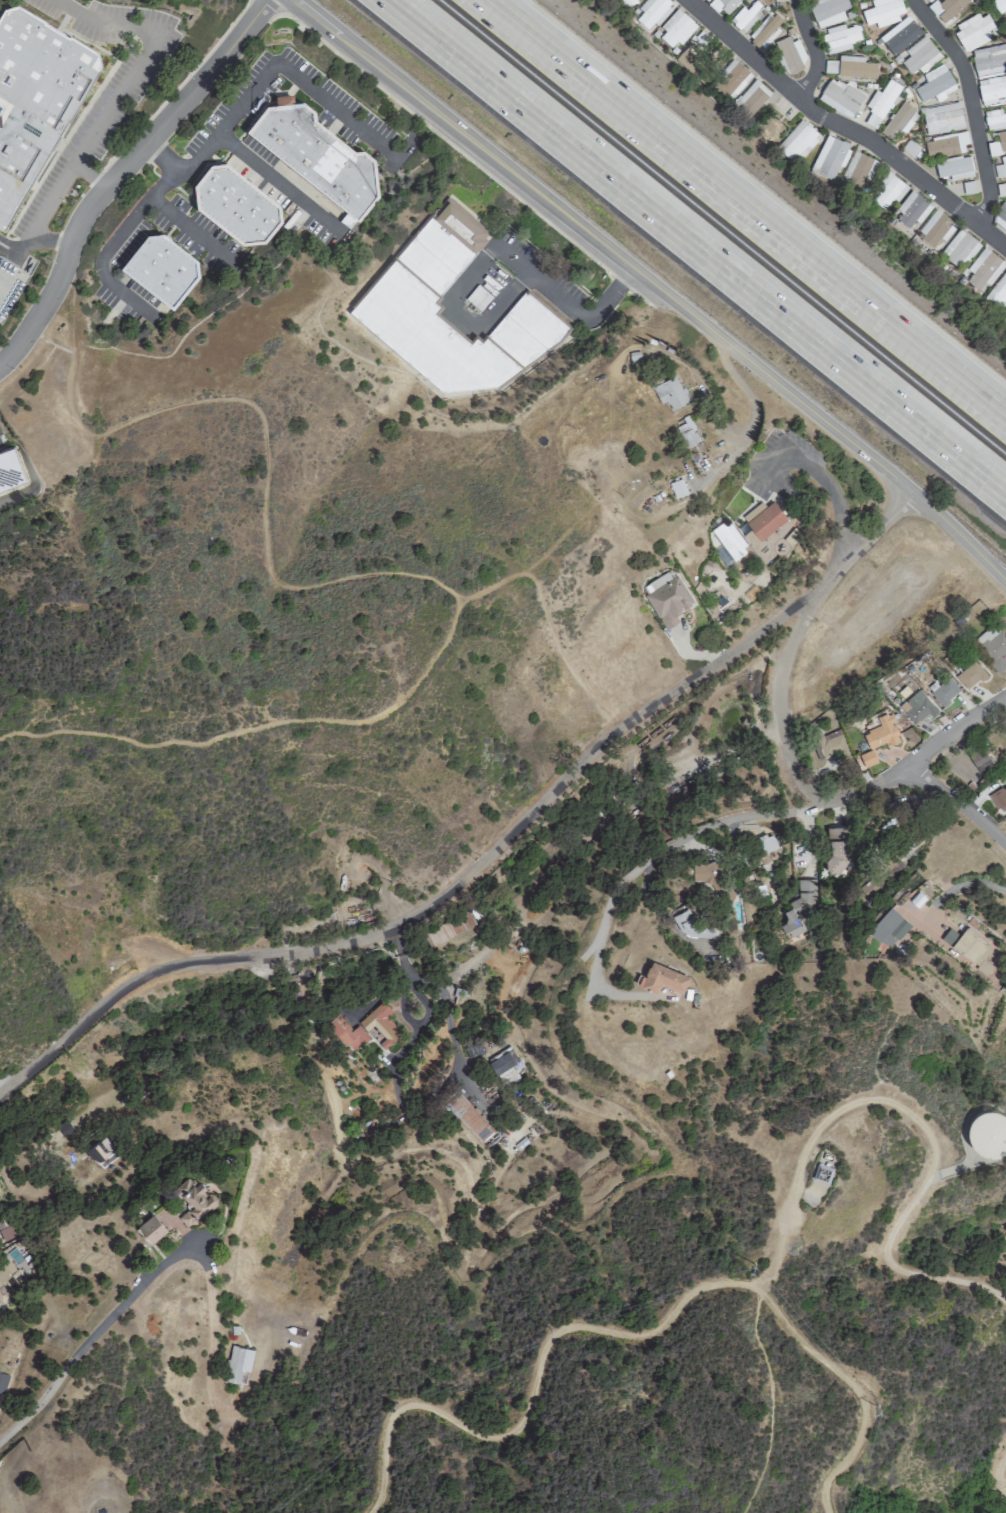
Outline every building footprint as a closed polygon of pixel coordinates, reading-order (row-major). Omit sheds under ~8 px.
[(635,20),(649,32),(672,6),(666,0),(645,0),(637,8),(642,12),(635,20)] [(710,5),(725,17),(739,0),(713,0),(710,5)] [(764,8),(754,0),(746,10),(741,6),(729,21),(744,33),(764,8)] [(842,10),(849,7),(847,0),(813,0),(808,1),(816,28),(845,19),(842,10)] [(897,14),(902,13),(899,0),(870,0),(872,7),(861,10),(865,25),(875,22),(876,27),(899,21),(897,14)] [(943,23),(969,0),(941,0),(930,9),(943,23)] [(1005,12),(1005,0),(991,0),(1001,16),(1005,12)] [(13,233),(101,50),(1,2),(0,4),(0,226),(13,233)] [(697,26),(678,10),(656,35),(670,48),(676,41),(680,44),(697,26)] [(989,39),(985,31),(994,27),(985,10),(952,28),(966,52),(989,39)] [(784,22),(775,13),(751,40),(760,48),(784,22)] [(878,35),(891,55),(922,35),(909,16),(878,35)] [(820,31),(826,54),(851,49),(850,42),(861,40),(857,24),(844,27),(844,26),(820,31)] [(910,74),(918,68),(921,72),(941,57),(925,35),(905,50),(909,56),(901,62),(910,74)] [(797,39),(791,42),(789,36),(773,43),(786,74),(807,66),(797,39)] [(975,75),(1005,71),(1005,64),(1005,63),(1005,44),(971,48),(975,75)] [(876,63),(863,62),(863,56),(838,55),(838,76),(875,77),(876,63)] [(837,61),(824,60),(824,72),(837,73),(837,61)] [(956,88),(943,63),(922,74),(926,82),(914,88),(921,102),(933,96),(935,99),(956,88)] [(1005,102),(1005,75),(977,79),(981,106),(1005,102)] [(817,101),(852,118),(863,94),(828,77),(817,101)] [(732,103),(748,118),(771,93),(755,78),(732,103)] [(875,90),(865,106),(871,110),(864,122),(875,128),(901,86),(888,78),(879,92),(875,90)] [(348,209),(339,222),(349,229),(354,221),(359,221),(377,196),(374,159),(362,150),(355,150),(315,121),(315,111),(302,102),(293,102),(292,94),(274,96),(275,105),(265,105),(244,133),(348,209)] [(900,129),(904,132),(919,113),(903,101),(880,131),(892,140),(900,129)] [(959,101),(921,108),(925,135),(964,128),(959,101)] [(1001,112),(1001,109),(984,111),(986,130),(1005,128),(1005,112),(1001,112)] [(774,147),(795,166),(821,137),(801,119),(774,147)] [(997,132),(1000,151),(1005,149),(1005,130),(997,132)] [(964,151),(963,144),(968,144),(966,132),(924,139),(927,158),(964,151)] [(831,182),(838,165),(841,167),(851,146),(826,134),(809,171),(831,182)] [(839,183),(862,192),(875,160),(852,150),(839,183)] [(973,175),(969,155),(934,162),(937,177),(948,175),(949,180),(973,175)] [(997,178),(1005,176),(1005,155),(1000,156),(1001,163),(994,165),(997,178)] [(279,205),(224,163),(209,164),(194,184),(196,209),(243,245),(264,243),(281,221),(279,205)] [(868,198),(883,211),(893,198),(897,201),(908,187),(889,172),(868,198)] [(901,214),(896,220),(908,229),(915,220),(918,223),(932,206),(911,190),(896,210),(901,214)] [(348,313),(443,393),(494,387),(523,369),(531,360),(538,359),(542,355),(559,345),(570,331),(566,325),(535,299),(528,289),(522,292),(488,333),(478,339),(467,341),(448,325),(447,322),(441,317),(439,297),(483,244),(481,229),(455,207),(448,196),(399,254),(398,254),(348,313)] [(1004,201),(990,219),(1005,230),(1005,203),(1004,201)] [(956,226),(936,209),(915,234),(932,248),(940,239),(943,241),(956,226)] [(171,309),(203,267),(151,227),(119,269),(171,309)] [(979,244),(960,228),(939,252),(958,269),(979,244)] [(965,279),(977,291),(985,283),(987,285),(1005,265),(985,246),(965,268),(970,273),(965,279)] [(984,296),(1004,311),(1005,308),(1005,270),(984,296)] [(686,402),(676,375),(652,384),(659,404),(666,402),(669,409),(686,402)] [(674,425),(686,447),(700,439),(688,417),(674,425)] [(24,483),(14,450),(0,454),(0,490),(24,483)] [(687,493),(681,478),(668,483),(674,498),(687,493)] [(751,547),(786,518),(772,500),(765,506),(761,501),(741,517),(750,528),(741,535),(751,547)] [(727,521),(712,532),(733,560),(748,549),(727,521)] [(677,575),(667,580),(665,574),(641,587),(664,630),(678,622),(674,614),(693,604),(677,575)] [(999,671),(1005,666),(1005,662),(1000,655),(1005,650),(1005,637),(994,622),(973,639),(999,671)] [(955,675),(967,690),(986,674),(974,659),(955,675)] [(940,706),(960,692),(950,677),(929,691),(940,706)] [(936,710),(919,689),(898,705),(915,726),(936,710)] [(901,741),(889,712),(876,717),(880,725),(862,732),(868,749),(887,741),(889,746),(901,741)] [(846,750),(840,730),(816,737),(821,757),(846,750)] [(877,762),(871,748),(854,756),(860,769),(877,762)] [(969,757),(979,773),(992,764),(982,749),(969,757)] [(999,813),(1005,809),(1005,784),(988,795),(999,813)] [(826,828),(829,874),(844,873),(843,862),(849,862),(847,826),(826,828)] [(755,838),(761,853),(758,854),(761,863),(769,861),(765,851),(777,847),(772,832),(755,838)] [(692,881),(711,882),(711,897),(726,898),(727,863),(693,862),(692,881)] [(798,880),(798,898),(785,903),(786,922),(780,925),(786,939),(804,932),(799,921),(799,911),(814,905),(813,880),(798,880)] [(868,931),(888,949),(911,924),(890,906),(868,931)] [(475,924),(468,911),(423,935),(430,948),(475,924)] [(715,924),(691,924),(692,912),(677,912),(677,936),(715,937),(715,924)] [(983,959),(993,945),(965,926),(959,934),(949,927),(939,941),(987,973),(992,965),(983,959)] [(689,975),(650,959),(639,985),(656,992),(659,984),(681,993),(689,975)] [(386,1016),(391,1011),(382,1000),(357,1023),(365,1031),(372,1024),(378,1031),(377,1032),(383,1038),(378,1043),(383,1049),(401,1033),(386,1016)] [(357,1025),(351,1030),(336,1013),(324,1024),(351,1052),(368,1036),(357,1025)] [(496,1074),(503,1086),(518,1077),(511,1065),(496,1074)] [(457,1091),(442,1104),(480,1145),(494,1132),(457,1091)] [(1003,1113),(1005,1116),(1005,1149),(1000,1154),(993,1156),(985,1156),(978,1154),(972,1149),(968,1143),(965,1136),(965,1129),(968,1121),(972,1115),(979,1110),(987,1108),(995,1109),(1003,1113)] [(74,1131),(66,1119),(57,1125),(64,1137),(74,1131)] [(96,1164),(115,1149),(104,1135),(84,1150),(96,1164)] [(832,1166),(815,1162),(811,1179),(829,1183),(832,1166)] [(177,1218),(186,1228),(216,1201),(206,1190),(207,1189),(198,1179),(194,1183),(187,1175),(173,1188),(190,1206),(177,1218)] [(134,1227),(148,1244),(167,1230),(152,1212),(134,1227)] [(17,1236),(12,1215),(0,1218),(0,1240),(17,1236)] [(24,1280),(9,1259),(0,1265),(0,1284),(5,1281),(11,1290),(24,1280)] [(249,1371),(253,1349),(230,1345),(223,1381),(239,1384),(241,1370),(249,1371)] [(0,1373),(0,1394),(3,1395),(8,1376),(0,1373)]
